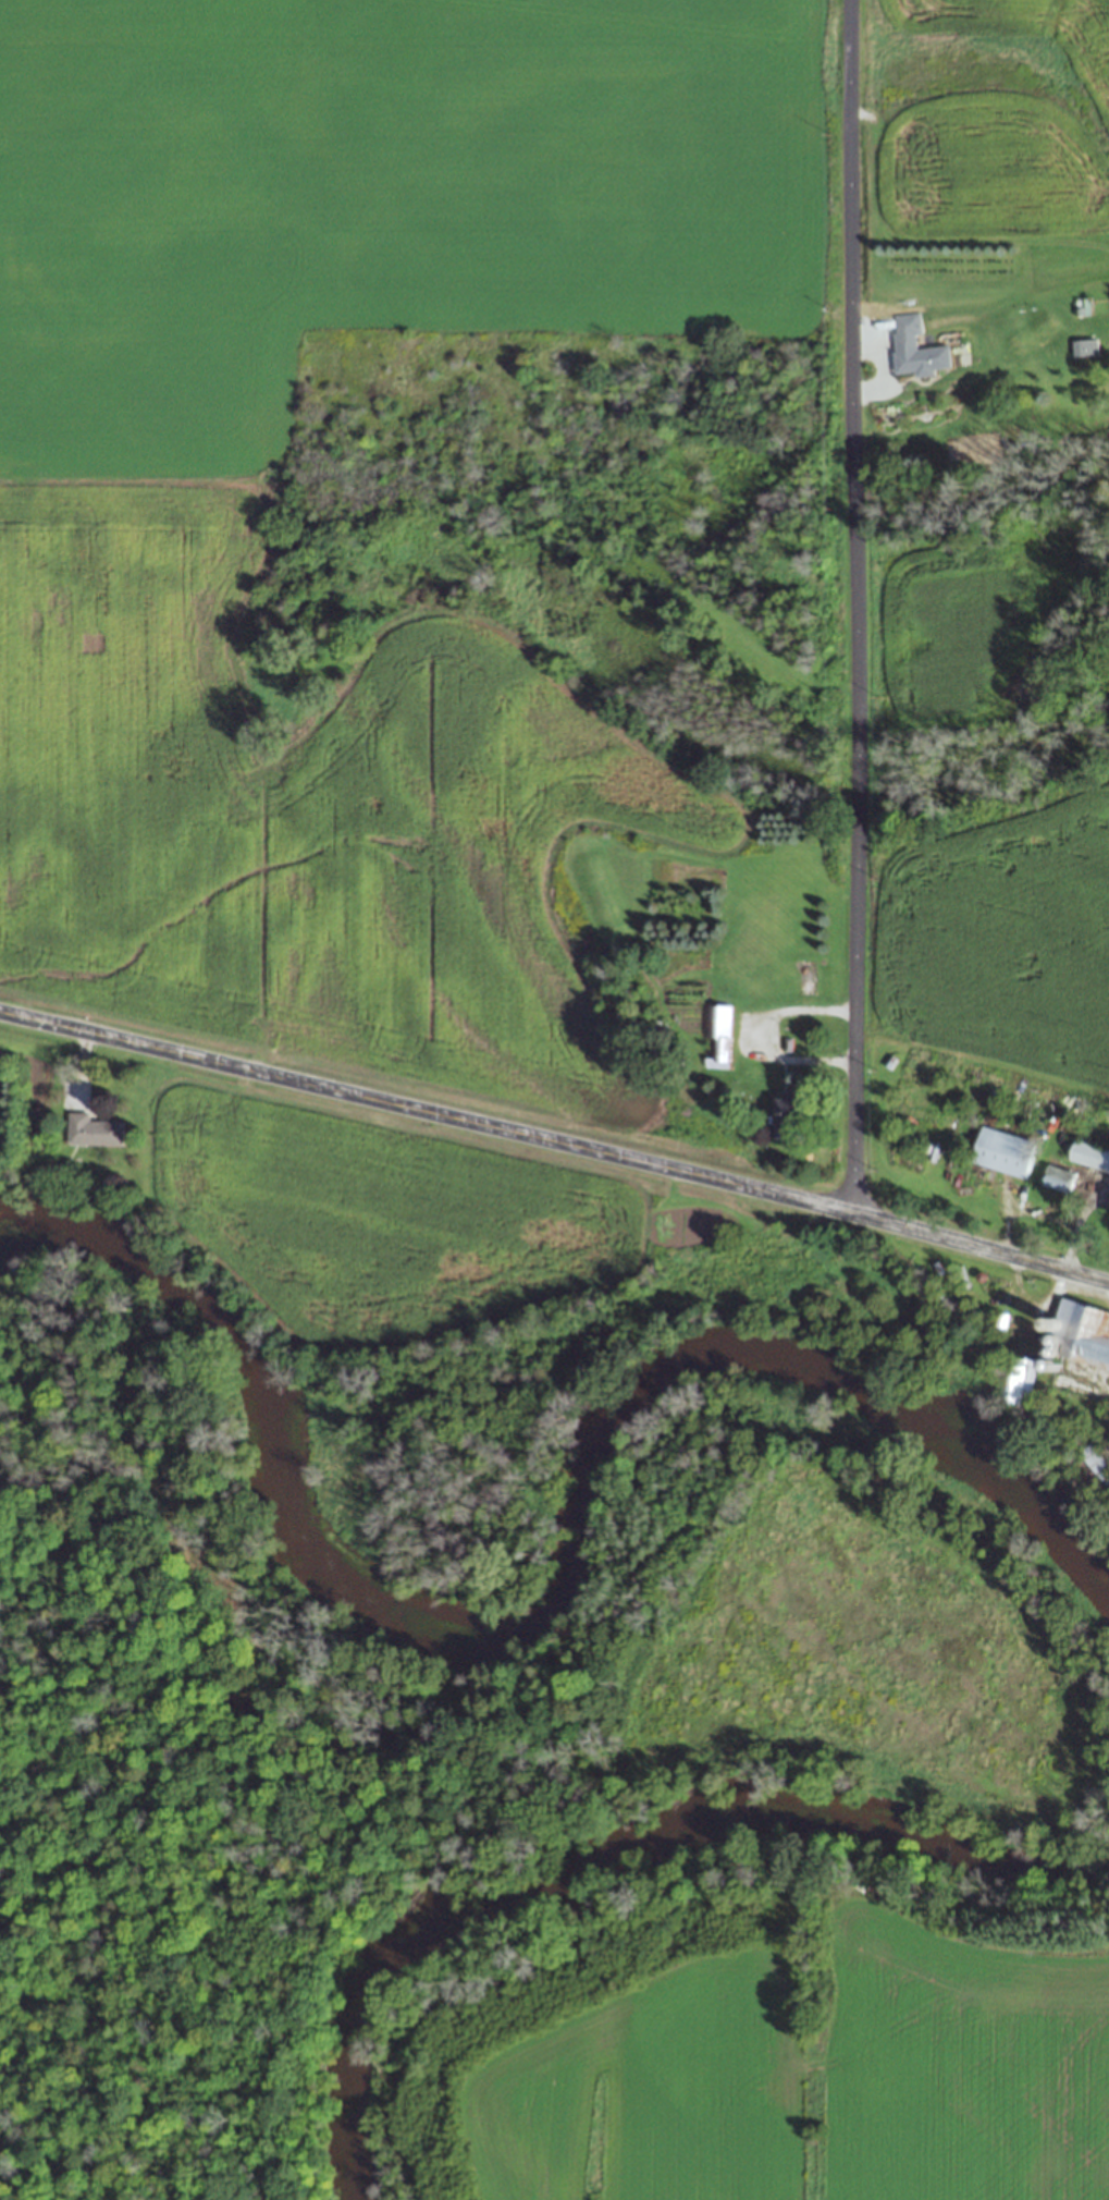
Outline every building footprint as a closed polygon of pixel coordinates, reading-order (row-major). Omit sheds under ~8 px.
[(948,369),(946,344),(915,347),(914,337),(891,339),(894,373),(948,369)] [(1086,338),(1070,340),(1072,355),(1088,353),(1086,338)] [(731,1067),(733,1005),(710,1004),(709,1038),(715,1038),(715,1056),(707,1056),(707,1066),(731,1067)] [(800,1131),(800,1091),(777,1090),(776,1131),(800,1131)] [(91,1120),(91,1112),(69,1112),(69,1144),(123,1144),(123,1120),(91,1120)] [(982,1125),(972,1162),(1026,1177),(1036,1141),(982,1125)] [(1108,1164),(1108,1143),(1070,1143),(1070,1164),(1108,1164)] [(1069,1193),(1076,1172),(1048,1163),(1041,1183),(1069,1193)] [(1108,1370),(1108,1337),(1105,1336),(1108,1322),(1108,1311),(1085,1304),(1070,1359),(1108,1370)] [(1035,1369),(1058,1372),(1059,1362),(1012,1356),(1006,1411),(1029,1414),(1035,1369)] [(1108,1488),(1108,1462),(1091,1441),(1068,1461),(1099,1497),(1108,1488)]
